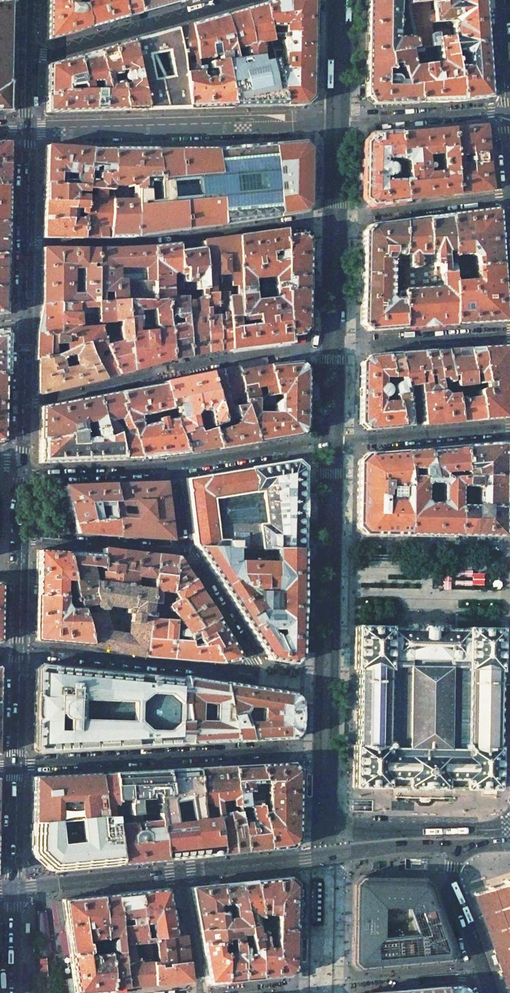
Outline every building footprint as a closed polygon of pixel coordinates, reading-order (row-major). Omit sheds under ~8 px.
[(48,20),(47,39),(47,40),(86,29),(85,16),(83,5),(74,4),(73,0),(48,0),(48,20)] [(85,16),(86,29),(106,23),(125,18),(120,0),(81,0),(83,5),(85,16)] [(135,0),(120,0),(125,18),(139,14),(135,0)] [(139,14),(143,12),(174,4),(179,2),(178,0),(135,0),(139,14)] [(263,4),(273,56),(284,106),(303,105),(310,98),(311,47),(312,0),(277,0),(263,4)] [(366,17),(365,50),(386,51),(387,54),(409,49),(414,48),(409,16),(404,16),(403,31),(397,31),(397,0),(367,0),(366,17)] [(407,1),(409,16),(414,48),(415,49),(431,47),(430,35),(429,23),(432,23),(430,3),(432,3),(432,0),(412,0),(407,1)] [(430,3),(432,23),(449,21),(450,21),(454,24),(453,27),(452,32),(449,32),(446,29),(436,30),(437,34),(438,38),(450,37),(455,37),(455,38),(459,38),(463,41),(463,46),(485,44),(481,0),(452,0),(453,2),(450,2),(440,2),(432,3),(430,3)] [(4,112),(4,113),(8,113),(8,110),(8,95),(8,86),(9,86),(9,82),(8,82),(8,81),(7,81),(7,71),(7,47),(8,25),(8,4),(9,4),(9,3),(0,4),(0,112),(4,112)] [(256,6),(243,10),(252,58),(273,56),(263,4),(256,6)] [(243,10),(223,15),(234,60),(252,58),(243,10)] [(189,25),(194,56),(195,66),(196,66),(199,71),(208,70),(208,63),(223,62),(234,60),(223,15),(189,25)] [(189,25),(175,29),(183,75),(199,72),(199,71),(196,66),(195,66),(195,67),(187,68),(185,58),(194,56),(189,25)] [(138,80),(142,93),(145,109),(155,109),(160,109),(187,108),(183,75),(175,29),(148,37),(131,41),(138,80)] [(437,34),(430,35),(431,47),(437,46),(439,63),(412,67),(409,50),(409,49),(387,54),(390,70),(394,69),(401,69),(404,82),(405,86),(415,85),(418,102),(462,101),(456,66),(456,62),(457,62),(458,61),(457,58),(456,57),(455,57),(453,51),(450,37),(438,38),(437,34)] [(456,66),(462,101),(488,97),(485,44),(463,46),(463,41),(459,38),(455,38),(455,37),(450,37),(453,51),(455,57),(456,57),(457,58),(458,61),(457,62),(456,62),(456,66)] [(111,47),(124,110),(132,110),(145,109),(142,93),(138,80),(131,41),(119,45),(111,47)] [(106,91),(82,92),(74,92),(69,92),(69,91),(46,96),(45,112),(85,111),(124,110),(111,47),(102,49),(97,50),(106,91)] [(77,57),(81,84),(82,92),(106,91),(97,50),(84,54),(77,57)] [(365,79),(364,97),(372,104),(418,102),(415,85),(405,86),(404,82),(398,82),(398,81),(398,80),(398,79),(397,78),(396,77),(395,76),(394,69),(390,70),(387,54),(386,51),(365,50),(365,74),(365,79)] [(233,108),(284,106),(273,56),(252,58),(234,60),(223,62),(233,108)] [(77,57),(46,65),(46,82),(46,96),(69,91),(69,92),(74,92),(74,84),(81,84),(77,57)] [(187,108),(233,108),(223,62),(208,63),(208,70),(199,71),(199,72),(183,75),(187,108)] [(483,130),(483,126),(451,129),(455,194),(455,195),(472,192),(489,190),(483,130)] [(400,161),(401,173),(402,177),(405,200),(455,194),(451,129),(397,134),(399,156),(400,161)] [(397,134),(371,136),(364,143),(364,173),(363,198),(370,205),(405,200),(402,177),(393,177),(393,173),(401,173),(400,161),(388,161),(387,156),(399,156),(397,134)] [(310,151),(310,148),(306,145),(304,144),(302,142),(300,142),(272,144),(272,145),(277,218),(302,214),(309,207),(309,204),(309,177),(310,151)] [(215,150),(222,225),(249,221),(277,218),(272,145),(215,150)] [(44,184),(86,186),(86,170),(87,165),(88,165),(90,149),(65,147),(46,146),(45,167),(44,184)] [(110,194),(133,195),(133,191),(157,192),(155,149),(134,149),(113,150),(112,150),(111,174),(86,170),(86,186),(86,187),(94,188),(110,190),(110,194)] [(111,174),(112,150),(98,149),(90,149),(88,165),(87,165),(86,170),(111,174)] [(185,230),(177,149),(164,149),(155,149),(157,192),(133,191),(133,195),(134,237),(159,234),(185,230)] [(222,225),(215,150),(214,149),(191,149),(177,149),(185,230),(205,227),(222,225)] [(86,186),(44,184),(44,195),(44,201),(84,202),(85,196),(86,187),(86,186)] [(84,202),(82,238),(92,238),(108,238),(110,194),(110,190),(94,188),(94,197),(85,196),(84,202)] [(134,237),(133,195),(110,194),(108,238),(122,238),(134,237)] [(82,238),(84,202),(44,201),(43,225),(42,238),(82,238)] [(451,269),(500,263),(498,236),(496,209),(449,215),(451,269)] [(426,218),(428,267),(438,266),(439,274),(451,273),(451,269),(449,215),(426,218)] [(426,218),(403,221),(402,267),(428,268),(428,267),(426,218)] [(403,221),(369,225),(363,233),(362,255),(362,273),(401,275),(402,267),(403,221)] [(253,234),(236,237),(238,289),(252,288),(251,279),(263,278),(268,277),(268,285),(286,283),(284,236),(284,230),(253,234)] [(286,283),(287,336),(300,335),(306,327),(307,284),(308,241),(301,234),(284,236),(286,283)] [(201,248),(203,289),(203,293),(203,294),(214,293),(226,292),(226,298),(238,296),(238,289),(236,237),(216,239),(201,241),(201,248)] [(161,246),(152,247),(155,299),(167,299),(171,298),(170,273),(177,272),(177,273),(179,276),(184,275),(184,265),(177,266),(178,251),(178,244),(161,246)] [(128,301),(155,299),(152,247),(127,248),(116,249),(96,248),(96,302),(128,301)] [(42,305),(96,302),(96,248),(62,248),(42,248),(42,274),(42,305)] [(203,289),(201,248),(188,250),(178,251),(177,266),(184,265),(184,275),(184,278),(184,289),(185,290),(203,289)] [(451,273),(453,325),(503,321),(502,292),(500,263),(451,269),(451,273)] [(402,328),(453,325),(451,273),(439,274),(438,266),(428,267),(428,268),(402,267),(401,275),(403,275),(402,328)] [(401,275),(362,273),(361,300),(361,323),(368,330),(402,328),(403,275),(401,275)] [(238,296),(226,298),(229,349),(260,345),(288,342),(287,336),(286,283),(268,285),(269,299),(265,300),(253,301),(252,288),(238,289),(238,296)] [(203,289),(185,290),(185,297),(185,298),(189,298),(188,294),(203,293),(203,289)] [(214,293),(217,351),(222,350),(229,349),(226,298),(226,292),(214,293)] [(203,297),(205,353),(209,352),(217,351),(214,293),(203,294),(203,297)] [(167,299),(170,360),(179,358),(188,356),(185,312),(185,301),(185,298),(185,297),(171,298),(167,299)] [(196,301),(185,301),(185,312),(188,356),(194,355),(205,353),(203,297),(196,298),(196,301)] [(128,301),(131,371),(151,365),(170,360),(167,299),(155,299),(128,301)] [(128,301),(96,302),(100,336),(103,336),(104,340),(107,339),(108,345),(104,346),(117,375),(125,373),(131,371),(128,301)] [(79,338),(79,346),(101,341),(100,336),(96,302),(42,305),(39,321),(36,334),(59,337),(79,338)] [(59,337),(36,334),(36,349),(35,359),(36,359),(53,357),(79,346),(79,338),(59,337)] [(63,388),(104,378),(117,375),(104,346),(104,340),(103,336),(100,336),(101,341),(79,346),(53,357),(36,359),(37,394),(63,388)] [(480,348),(467,348),(470,374),(476,373),(478,383),(480,383),(486,383),(490,383),(490,385),(484,385),(485,388),(489,388),(505,388),(505,346),(480,348)] [(444,350),(450,381),(451,385),(471,384),(470,374),(467,348),(444,350)] [(432,351),(437,378),(442,377),(445,381),(450,381),(444,350),(432,351)] [(427,383),(421,351),(397,353),(404,387),(406,387),(419,385),(427,383)] [(421,351),(427,383),(419,385),(420,394),(440,392),(437,378),(432,351),(421,351)] [(385,354),(401,427),(410,426),(406,387),(404,387),(397,353),(385,354)] [(359,395),(359,423),(366,430),(401,427),(385,354),(367,356),(360,363),(359,395)] [(305,399),(305,369),(298,363),(268,365),(272,394),(256,397),(256,398),(241,400),(240,401),(241,404),(256,442),(298,436),(305,428),(305,399)] [(254,368),(238,371),(241,400),(256,398),(256,397),(272,394),(268,365),(254,368)] [(241,400),(238,371),(238,368),(230,369),(220,371),(225,389),(229,408),(232,407),(241,404),(240,401),(241,400)] [(229,408),(225,389),(220,371),(215,372),(209,373),(213,388),(218,411),(229,408)] [(163,384),(171,412),(175,427),(178,433),(213,423),(213,424),(234,418),(232,407),(229,408),(218,411),(213,388),(209,373),(183,378),(163,382),(163,384)] [(471,384),(451,385),(454,394),(454,398),(457,398),(461,400),(464,400),(479,399),(476,383),(471,384)] [(478,383),(476,383),(479,399),(482,420),(495,419),(505,419),(505,388),(489,388),(485,388),(482,389),(480,389),(480,383),(478,383)] [(126,420),(171,412),(163,384),(135,389),(117,392),(126,420)] [(440,392),(420,394),(422,425),(458,422),(454,398),(454,394),(444,395),(440,391),(440,392)] [(102,395),(96,396),(100,410),(99,410),(103,428),(107,437),(116,434),(123,459),(129,459),(140,459),(130,430),(129,429),(126,420),(117,392),(102,395)] [(96,396),(40,407),(40,426),(40,439),(46,439),(69,435),(103,428),(99,410),(100,410),(96,396)] [(454,398),(458,422),(482,420),(479,399),(464,400),(461,400),(457,398),(454,398)] [(240,445),(256,442),(241,404),(232,407),(234,418),(213,424),(219,448),(240,445)] [(130,430),(140,459),(162,456),(186,454),(178,433),(175,427),(171,412),(126,420),(129,429),(130,430)] [(213,423),(178,433),(186,454),(203,451),(219,448),(213,424),(213,423)] [(103,428),(69,435),(46,439),(40,439),(39,449),(39,463),(87,461),(123,459),(116,434),(107,437),(103,428)] [(503,472),(504,442),(473,445),(475,474),(478,473),(477,486),(477,506),(503,507),(503,472)] [(475,474),(473,445),(463,446),(465,475),(465,486),(477,486),(478,473),(475,474)] [(426,449),(433,479),(465,475),(463,446),(426,449)] [(409,481),(408,535),(457,536),(459,505),(459,486),(465,486),(465,475),(433,479),(426,449),(415,450),(405,451),(409,481)] [(357,491),(357,527),(364,534),(386,534),(408,535),(409,481),(405,451),(401,451),(365,454),(358,462),(357,491)] [(302,543),(303,518),(304,518),(304,506),(304,500),(303,500),(304,467),(296,461),(185,479),(193,544),(195,547),(238,548),(258,549),(302,551),(302,543)] [(111,502),(112,519),(117,519),(119,536),(134,537),(171,540),(164,483),(133,484),(112,485),(115,501),(111,502)] [(111,502),(115,501),(112,485),(64,487),(70,508),(75,525),(94,519),(112,519),(111,502)] [(457,536),(502,537),(503,507),(477,506),(465,505),(459,505),(457,536)] [(112,519),(94,519),(75,525),(78,533),(98,535),(119,536),(117,519),(112,519)] [(195,547),(268,660),(292,664),(300,657),(301,616),(302,616),(302,603),(302,600),(302,590),(301,590),(302,551),(258,549),(258,557),(245,556),(245,561),(237,560),(238,548),(195,547)] [(118,586),(121,551),(114,550),(102,549),(102,555),(101,568),(100,582),(100,584),(118,586)] [(37,576),(37,596),(76,598),(74,588),(65,587),(65,582),(72,582),(66,553),(37,551),(37,576)] [(121,551),(118,586),(134,588),(136,576),(149,578),(148,590),(151,590),(156,555),(138,553),(121,551)] [(76,598),(82,612),(99,614),(104,609),(106,607),(126,609),(126,613),(130,613),(148,614),(151,590),(148,590),(134,588),(118,586),(100,584),(100,582),(94,582),(91,567),(101,568),(102,555),(79,554),(66,553),(72,582),(74,588),(76,598)] [(167,557),(156,555),(151,590),(148,614),(148,615),(143,656),(184,660),(222,663),(240,658),(216,618),(176,558),(167,557)] [(495,572),(470,573),(470,568),(443,569),(443,587),(496,584),(495,572)] [(36,640),(90,645),(82,612),(76,598),(37,596),(36,620),(36,640)] [(110,632),(106,620),(104,609),(99,614),(82,612),(90,645),(91,646),(110,650),(117,651),(143,656),(148,615),(148,614),(130,613),(127,635),(110,632)] [(390,627),(355,626),(354,669),(356,670),(356,706),(355,745),(353,745),(353,751),(352,788),(387,788),(387,787),(395,787),(405,787),(405,788),(445,789),(445,788),(455,788),(463,788),(463,790),(497,790),(498,747),(496,747),(498,678),(498,672),(499,672),(500,629),(466,628),(465,630),(447,630),(447,629),(438,628),(427,628),(417,628),(410,628),(410,629),(400,629),(390,629),(390,627)] [(61,667),(41,665),(41,666),(37,669),(36,669),(36,686),(36,692),(35,692),(34,703),(34,715),(34,727),(35,727),(34,748),(35,748),(39,752),(292,739),(300,732),(300,715),(300,702),(293,694),(258,688),(185,677),(182,679),(71,668),(61,667)] [(222,811),(221,855),(235,854),(245,853),(259,851),(268,850),(290,848),(297,840),(297,822),(298,782),(298,770),(290,763),(238,766),(200,768),(197,768),(197,810),(222,811)] [(214,856),(221,855),(222,811),(197,810),(197,768),(168,770),(166,770),(167,795),(157,797),(158,803),(147,805),(146,805),(145,805),(145,806),(145,807),(146,813),(159,812),(165,860),(181,859),(203,857),(214,856)] [(114,773),(116,801),(126,801),(126,804),(128,804),(128,814),(139,813),(139,804),(141,804),(140,800),(150,799),(150,795),(154,794),(157,797),(167,795),(166,770),(122,772),(114,773)] [(98,774),(101,816),(111,815),(110,804),(116,804),(116,801),(114,773),(111,773),(98,774)] [(98,774),(33,777),(33,797),(32,823),(64,820),(63,818),(75,816),(75,818),(101,816),(98,774)] [(373,800),(307,798),(301,992),(343,992),(346,877),(355,868),(372,869),(378,868),(404,869),(404,845),(382,845),(383,801),(373,800)] [(165,860),(159,812),(146,813),(139,813),(128,814),(117,815),(114,815),(120,865),(145,862),(165,860)] [(75,816),(63,818),(64,820),(32,823),(32,833),(31,849),(32,853),(35,857),(44,866),(50,870),(52,871),(55,871),(120,865),(114,815),(111,815),(101,816),(75,818),(75,816)] [(254,880),(266,949),(257,950),(260,979),(287,977),(294,969),(295,925),(296,884),(288,877),(254,880)] [(454,953),(429,883),(421,878),(358,878),(350,885),(350,918),(349,963),(356,970),(449,963),(454,953)] [(241,897),(244,908),(247,926),(249,934),(250,942),(251,946),(252,951),(257,950),(266,949),(254,880),(246,881),(238,882),(241,897)] [(507,884),(506,881),(504,881),(505,884),(491,889),(490,887),(488,887),(489,889),(476,894),(473,893),(472,895),(475,896),(481,915),(480,915),(480,917),(482,917),(487,931),(486,934),(488,934),(494,949),(493,952),(495,953),(501,970),(497,971),(500,979),(504,978),(506,985),(505,989),(507,989),(509,992),(509,882),(507,884)] [(241,897),(238,882),(229,883),(220,884),(223,911),(244,908),(241,897)] [(209,885),(208,885),(190,887),(195,914),(210,913),(223,911),(220,884),(209,885)] [(140,913),(144,938),(149,937),(174,937),(174,936),(173,932),(166,890),(137,892),(140,913)] [(115,895),(119,935),(120,938),(121,944),(131,943),(145,942),(149,941),(149,937),(144,938),(140,913),(137,892),(123,894),(115,895)] [(119,935),(115,895),(107,895),(100,896),(102,920),(104,938),(107,938),(107,937),(116,935),(116,938),(120,938),(119,935)] [(81,898),(61,900),(63,916),(69,955),(86,953),(87,951),(87,949),(105,946),(105,943),(102,943),(101,938),(104,938),(102,920),(100,896),(81,898)] [(225,929),(242,927),(247,926),(244,908),(223,911),(210,913),(195,914),(198,930),(225,928),(225,929)] [(242,927),(225,929),(225,928),(198,930),(200,943),(226,943),(226,944),(242,943),(242,936),(241,936),(241,934),(242,935),(247,934),(249,934),(247,926),(242,927)] [(166,964),(186,961),(186,958),(183,935),(174,936),(174,937),(149,937),(149,941),(150,961),(159,960),(159,966),(167,966),(166,964)] [(109,955),(111,989),(112,989),(118,988),(126,987),(121,944),(120,938),(116,938),(116,939),(114,939),(112,941),(105,942),(105,943),(105,946),(106,956),(109,955)] [(145,942),(131,943),(132,954),(139,953),(139,958),(140,963),(150,961),(149,941),(145,942)] [(140,963),(133,963),(133,959),(132,954),(131,943),(121,944),(126,987),(138,986),(141,986),(152,985),(150,961),(140,963)] [(218,983),(225,982),(224,953),(226,953),(226,944),(226,943),(200,943),(207,982),(208,984),(218,983)] [(224,953),(225,982),(236,981),(243,980),(242,953),(242,949),(242,947),(242,943),(226,944),(226,953),(224,953)] [(109,955),(106,956),(105,946),(87,949),(87,951),(86,953),(69,955),(69,959),(72,979),(74,992),(99,992),(112,992),(112,989),(111,989),(109,955)] [(242,953),(243,980),(253,980),(260,979),(257,950),(252,951),(251,946),(245,947),(245,949),(242,949),(242,953)] [(150,961),(152,985),(165,983),(173,982),(188,981),(187,968),(186,961),(166,964),(167,966),(159,966),(159,960),(150,961)]
